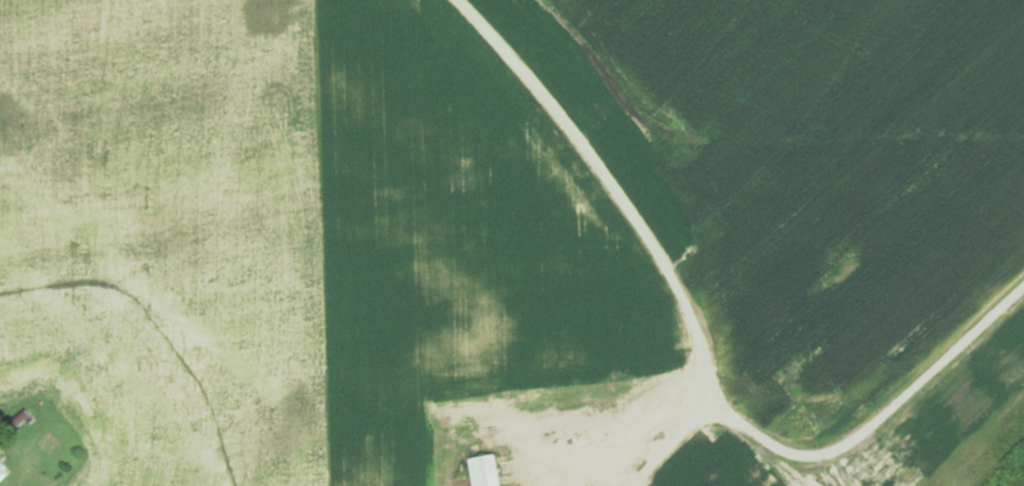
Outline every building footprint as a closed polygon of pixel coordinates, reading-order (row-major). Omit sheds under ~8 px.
[(34,415),(28,408),(15,418),(21,425),(34,415)] [(499,454),(472,458),(476,485),(504,485),(499,454)] [(12,470),(0,458),(0,482),(12,470)]
